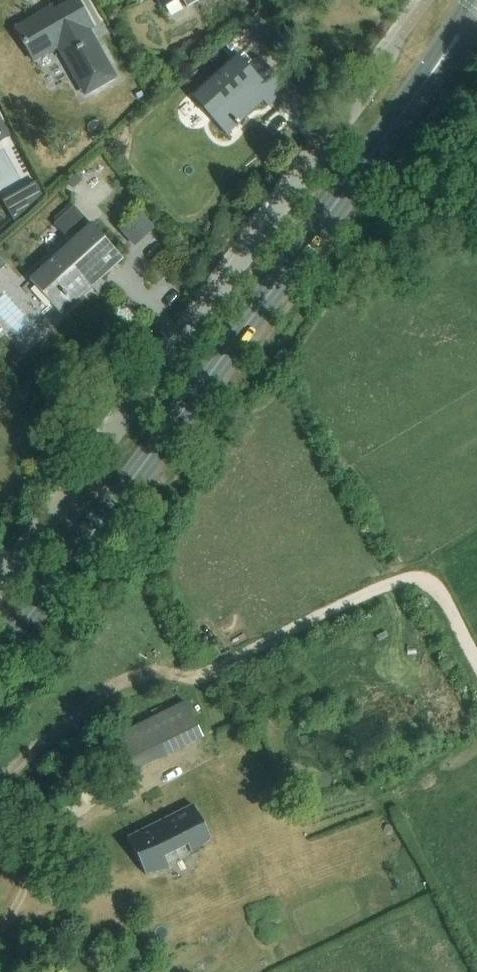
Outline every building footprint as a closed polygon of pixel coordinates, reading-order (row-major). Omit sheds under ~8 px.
[(75,78),(81,75),(91,94),(117,80),(89,31),(93,29),(77,0),(54,13),(52,9),(16,30),(34,62),(58,49),(75,78)] [(164,8),(179,0),(159,0),(164,8)] [(188,9),(203,0),(183,0),(188,9)] [(267,23),(254,34),(262,43),(274,31),(267,23)] [(225,134),(235,125),(237,127),(240,124),(238,122),(270,93),(276,100),(288,90),(260,59),(249,68),(239,57),(193,98),(225,134)] [(11,137),(0,118),(0,143),(11,137)] [(76,175),(68,183),(74,189),(82,181),(76,175)] [(35,184),(27,188),(34,202),(42,195),(35,184)] [(74,206),(54,224),(63,234),(83,217),(74,206)] [(131,229),(143,244),(164,226),(152,212),(131,229)] [(93,224),(30,280),(61,315),(124,260),(93,224)] [(185,702),(112,738),(131,776),(203,740),(185,702)] [(146,875),(170,870),(164,858),(188,847),(191,853),(211,841),(193,805),(127,838),(146,875)]
